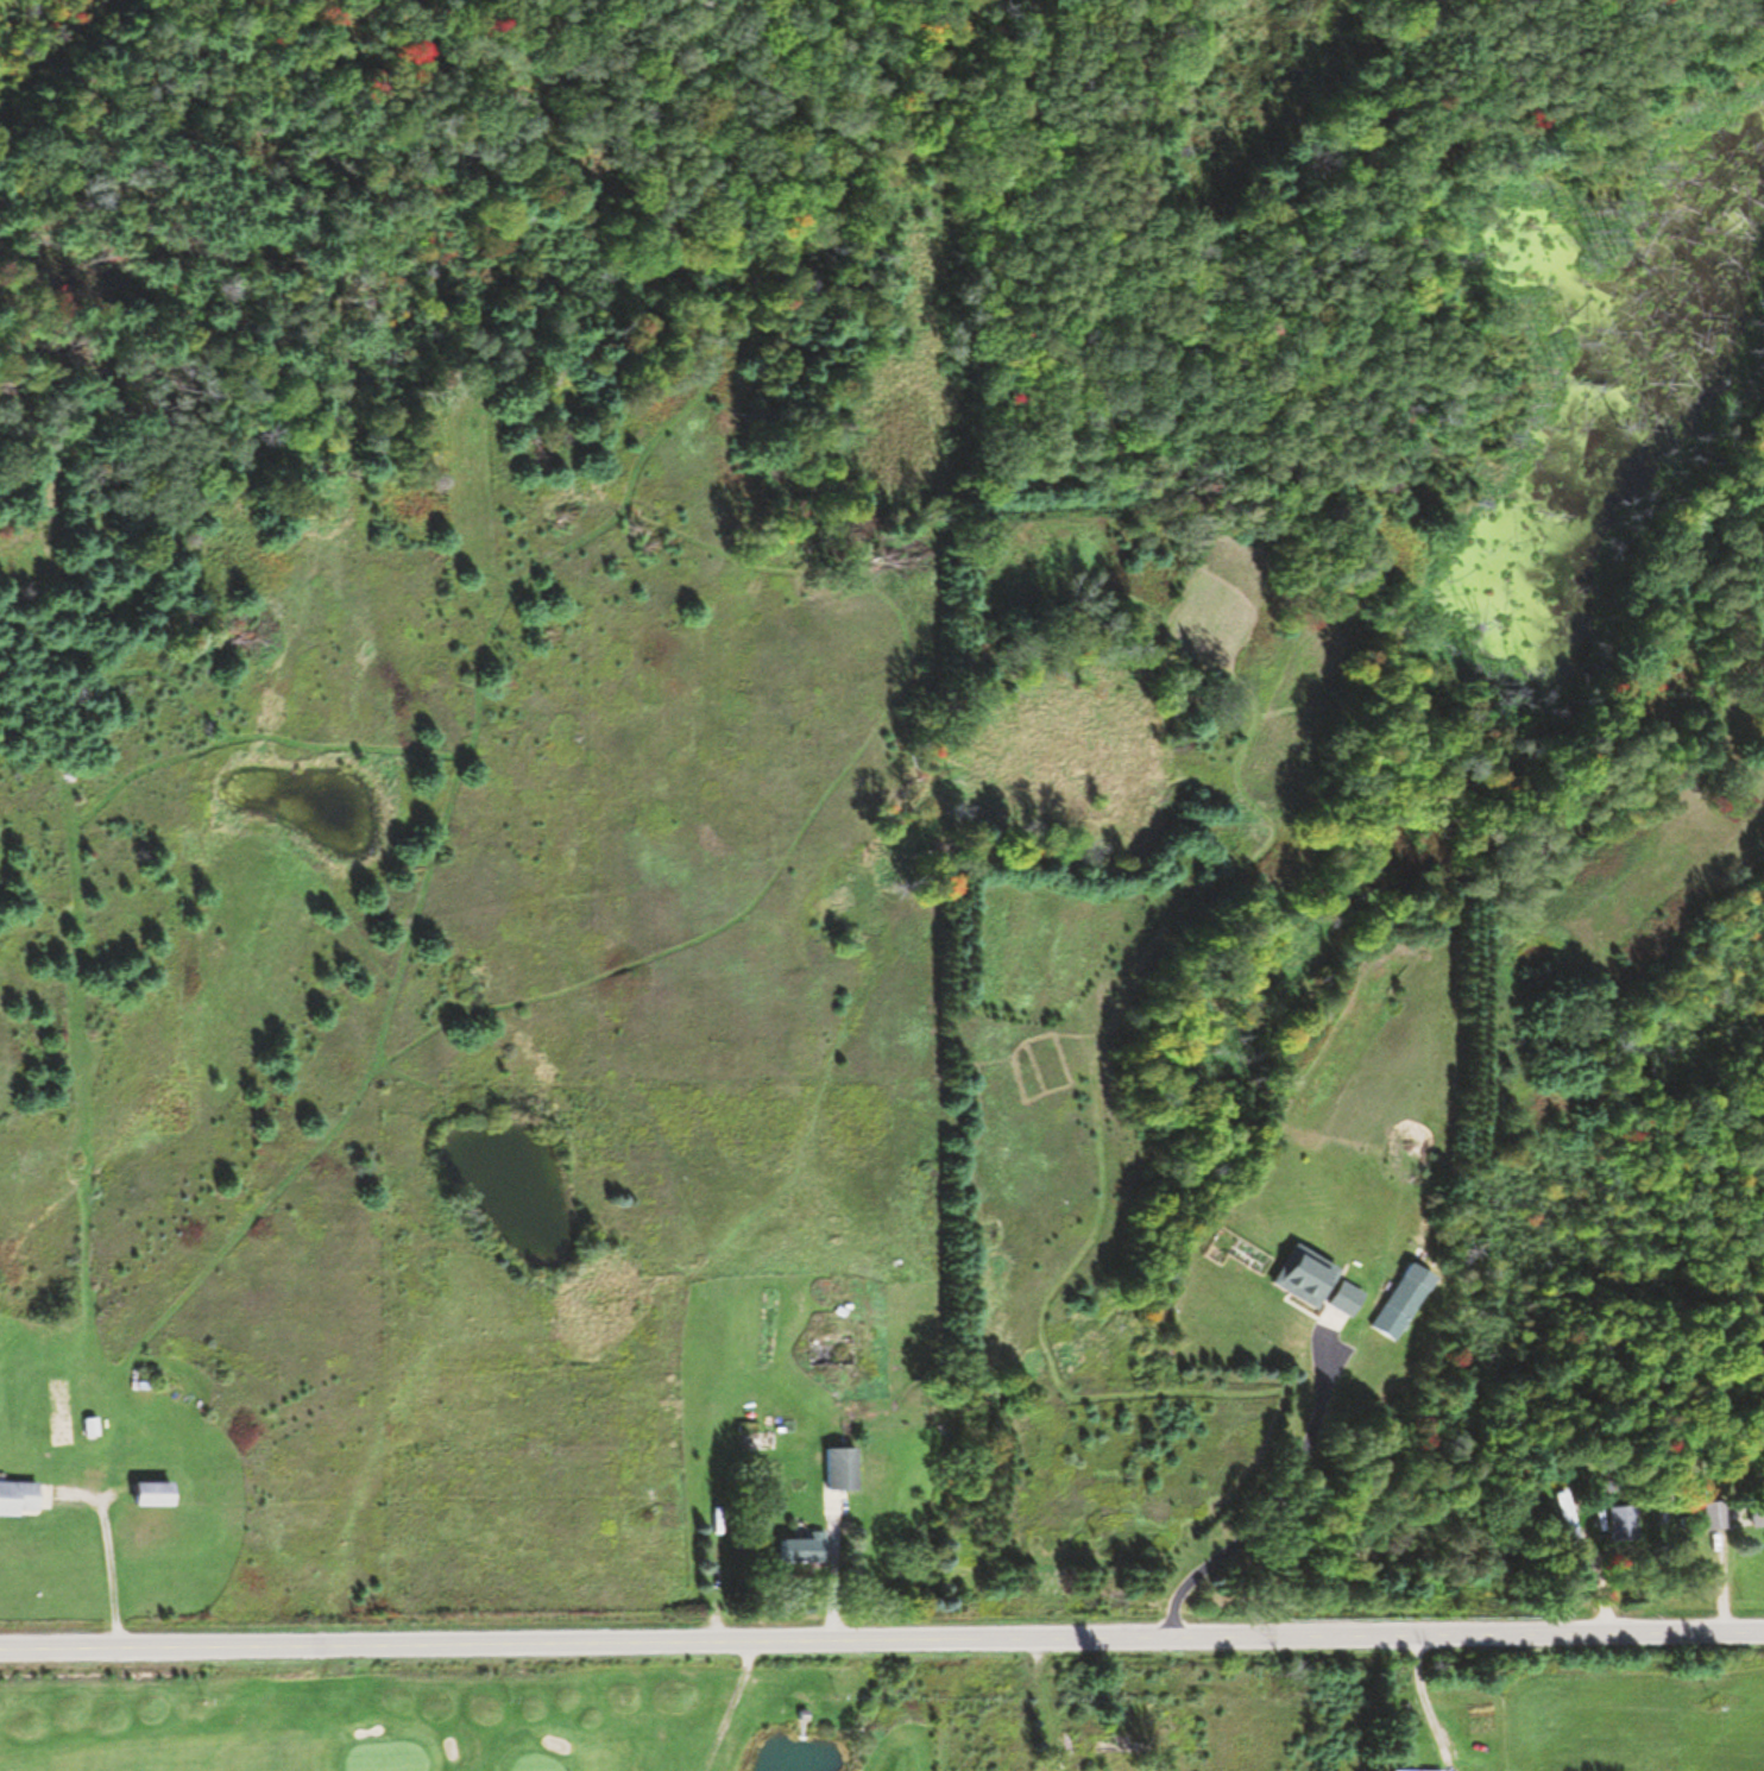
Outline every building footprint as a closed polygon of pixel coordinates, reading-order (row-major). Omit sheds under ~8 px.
[(1272,1285),(1320,1310),(1342,1268),(1294,1243),(1272,1285)] [(1372,1327),(1398,1343),(1430,1288),(1404,1273),(1372,1327)] [(1366,1294),(1344,1282),(1331,1305),(1352,1318),(1366,1294)] [(859,1448),(828,1448),(828,1491),(859,1491),(859,1448)] [(21,1506),(44,1507),(44,1481),(0,1480),(0,1515),(21,1515),(21,1506)] [(137,1505),(175,1505),(175,1481),(137,1481),(137,1505)] [(1567,1542),(1581,1539),(1569,1489),(1555,1492),(1567,1542)] [(1763,1524),(1763,1503),(1752,1504),(1753,1525),(1763,1524)] [(1640,1505),(1611,1505),(1611,1538),(1640,1538),(1640,1505)] [(1729,1510),(1707,1510),(1707,1529),(1729,1529),(1729,1510)] [(807,1539),(781,1540),(782,1563),(829,1562),(829,1529),(807,1529),(807,1539)] [(1135,1735),(1097,1735),(1097,1753),(1155,1753),(1155,1741),(1135,1741),(1135,1735)]
